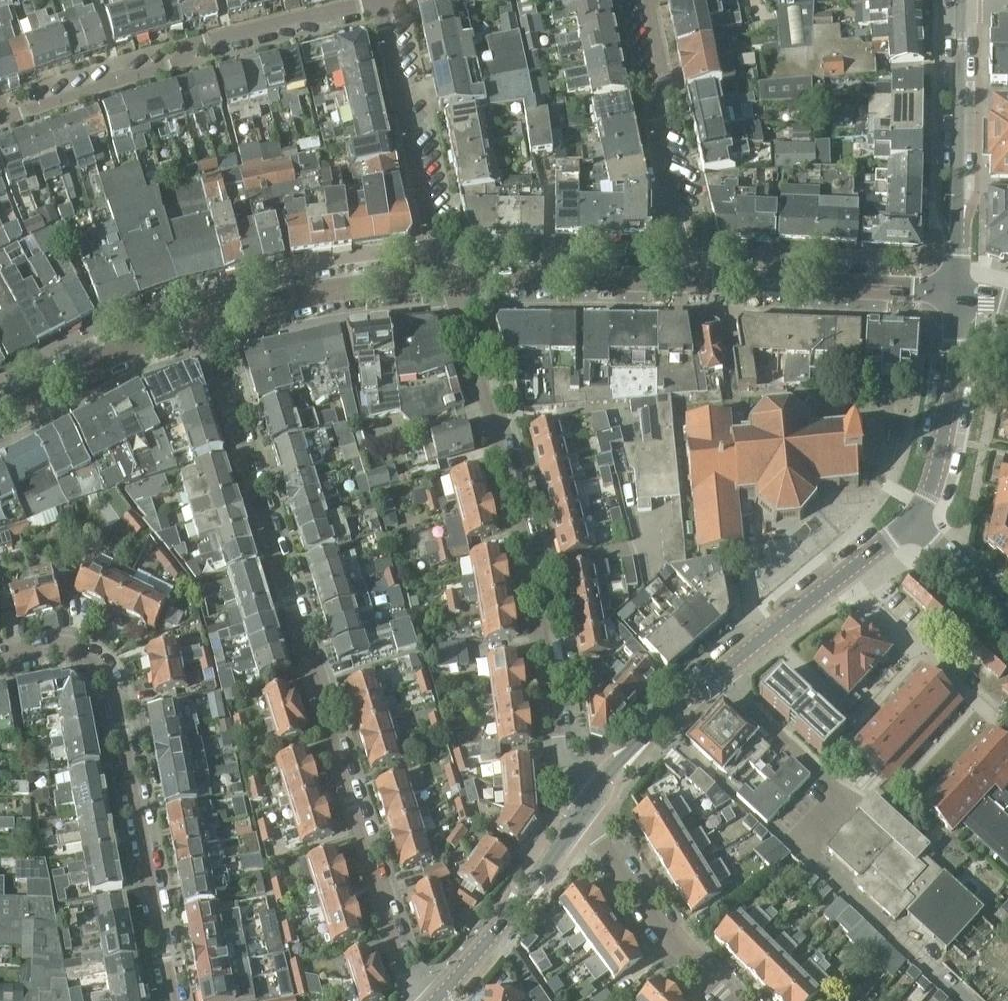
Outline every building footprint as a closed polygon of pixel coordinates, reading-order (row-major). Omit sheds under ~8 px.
[(56,15),(61,29),(71,62),(90,56),(73,0),(66,0),(62,1),(66,11),(56,15)] [(90,56),(108,50),(98,18),(94,4),(83,7),(81,0),(73,0),(90,56)] [(116,46),(132,41),(122,0),(111,0),(114,12),(107,14),(116,46)] [(132,41),(150,36),(140,0),(122,0),(132,41)] [(150,36),(166,32),(158,0),(140,0),(150,36)] [(166,32),(184,27),(177,0),(158,0),(166,32)] [(184,27),(201,22),(195,0),(177,0),(184,27)] [(201,22),(218,17),(213,0),(195,0),(201,22)] [(247,10),(244,0),(226,0),(230,14),(247,10)] [(247,10),(264,5),(263,0),(244,0),(247,10)] [(421,14),(474,4),(482,2),(481,0),(418,0),(421,14)] [(522,19),(537,16),(533,0),(517,0),(522,19)] [(575,10),(610,3),(610,0),(568,0),(559,2),(559,0),(557,0),(551,1),(554,14),(575,10)] [(668,4),(673,28),(722,18),(729,17),(724,5),(720,6),(719,0),(706,0),(705,0),(688,0),(668,4)] [(813,28),(814,28),(815,16),(816,5),(807,5),(807,0),(766,0),(775,9),(778,32),(813,28)] [(921,21),(920,1),(869,5),(858,6),(859,24),(887,23),(921,21)] [(578,27),(614,19),(610,3),(575,10),(554,14),(555,24),(577,20),(578,27)] [(474,4),(421,14),(425,34),(458,27),(469,25),(467,14),(465,15),(464,10),(475,8),(474,4)] [(19,79),(37,73),(26,42),(17,44),(10,24),(14,23),(8,7),(0,10),(0,25),(19,79)] [(515,14),(513,7),(501,9),(502,17),(515,14)] [(36,12),(54,68),(71,62),(61,29),(56,15),(47,18),(45,10),(36,12)] [(34,39),(26,42),(37,73),(54,68),(36,12),(27,16),(34,39)] [(520,33),(516,14),(501,17),(505,36),(520,33)] [(815,16),(814,28),(832,27),(832,15),(815,16)] [(673,28),(677,47),(713,40),(711,32),(741,25),(739,16),(729,17),(722,18),(673,28)] [(535,24),(534,17),(521,20),(524,37),(545,32),(543,23),(535,24)] [(560,49),(617,37),(614,19),(578,27),(580,35),(559,39),(560,49)] [(777,21),(776,21),(765,23),(766,30),(777,29),(777,26),(777,21)] [(871,33),(872,44),(923,40),(921,21),(887,23),(887,25),(880,26),(877,29),(877,32),(871,33)] [(998,23),(997,26),(995,29),(991,29),(991,58),(1007,58),(1007,23),(998,23)] [(19,79),(0,25),(0,83),(1,85),(19,79)] [(469,25),(458,27),(425,34),(429,53),(473,44),(469,25)] [(840,49),(840,42),(839,27),(832,27),(814,28),(813,28),(812,51),(840,49)] [(326,61),(370,51),(367,39),(367,38),(361,34),(361,35),(334,41),(302,49),(306,66),(324,61),(326,61)] [(433,71),(437,89),(528,71),(520,34),(486,40),(487,41),(488,41),(491,55),(478,58),(479,61),(467,63),(467,64),(433,71)] [(524,37),(528,55),(538,53),(534,35),(524,37)] [(585,61),(621,54),(617,37),(560,49),(562,58),(584,54),(585,61)] [(677,47),(682,68),(732,57),(729,47),(715,50),(713,40),(677,47)] [(857,40),(840,42),(840,49),(864,48),(857,40)] [(889,55),(890,63),(924,61),(923,40),(872,44),(873,57),(889,55)] [(429,53),(433,71),(467,64),(467,63),(479,61),(478,58),(491,55),(488,41),(487,41),(489,55),(476,58),(473,44),(429,53)] [(781,43),(761,45),(762,54),(782,53),(781,43)] [(840,49),(812,51),(813,80),(814,80),(874,75),(873,57),(872,44),(869,44),(869,47),(864,48),(840,49)] [(342,76),(374,69),(370,51),(326,61),(324,61),(325,67),(327,66),(328,71),(340,68),(342,76)] [(813,80),(812,51),(783,53),(785,67),(775,69),(776,82),(813,80)] [(309,97),(298,53),(277,58),(290,110),(293,120),(304,117),(299,100),(309,97)] [(538,53),(528,55),(532,72),(542,69),(538,53)] [(564,73),(566,84),(624,72),(621,54),(585,61),(587,69),(564,73)] [(756,65),(755,55),(741,56),(742,66),(756,65)] [(732,57),(682,68),(686,87),(736,78),(732,57)] [(277,58),(259,63),(270,107),(280,104),(282,112),(290,110),(277,58)] [(991,58),(990,58),(990,75),(991,75),(991,84),(1006,84),(1006,85),(1007,85),(1007,58),(991,58)] [(270,107),(259,63),(239,68),(252,119),(261,117),(260,109),(270,107)] [(252,120),(252,119),(239,68),(221,72),(220,72),(219,72),(231,116),(241,113),(243,122),(252,120)] [(330,97),(378,86),(374,69),(342,76),(326,80),(330,97)] [(528,71),(437,89),(441,108),(442,107),(442,106),(484,104),(485,109),(524,104),(535,103),(528,71)] [(592,96),(629,93),(624,72),(566,84),(568,93),(591,89),(592,96)] [(194,80),(208,128),(212,127),(211,125),(216,124),(213,111),(222,109),(213,75),(200,79),(199,78),(194,80)] [(860,97),(923,98),(924,76),(892,76),(892,87),(860,87),(860,97)] [(531,82),(533,90),(549,87),(547,78),(531,82)] [(194,80),(175,86),(184,119),(193,117),(196,128),(199,128),(201,137),(210,134),(208,128),(194,80)] [(814,80),(813,80),(776,82),(759,84),(761,104),(814,101),(814,80)] [(814,80),(814,101),(824,101),(824,80),(814,80)] [(175,86),(158,91),(171,139),(182,136),(178,121),(184,119),(175,86)] [(337,114),(382,104),(378,86),(330,97),(314,101),(316,108),(324,106),(324,105),(334,103),(337,114)] [(533,90),(535,102),(551,99),(549,87),(533,90)] [(739,106),(751,105),(756,105),(754,95),(736,99),(735,96),(721,99),(718,89),(687,95),(691,115),(739,106)] [(171,139),(158,91),(139,96),(149,130),(156,127),(161,142),(171,139)] [(122,101),(136,153),(148,150),(143,131),(149,130),(139,96),(127,100),(127,99),(122,101)] [(867,100),(867,117),(923,118),(923,98),(860,97),(860,100),(867,100)] [(592,107),(596,126),(635,120),(630,98),(592,107)] [(550,131),(558,131),(584,128),(582,116),(572,118),(571,109),(567,110),(566,100),(547,101),(550,131)] [(136,153),(122,101),(117,102),(117,103),(104,107),(119,158),(136,153)] [(553,152),(550,131),(547,101),(535,102),(535,103),(524,104),(531,155),(553,152)] [(992,101),(992,120),(1007,120),(1007,101),(992,101)] [(813,103),(802,103),(802,124),(813,124),(813,103)] [(322,135),(386,120),(382,104),(337,114),(339,124),(334,125),(333,123),(320,126),(322,135)] [(751,105),(739,106),(691,115),(696,135),(743,126),(755,125),(751,105)] [(96,163),(105,160),(100,143),(108,140),(97,109),(79,115),(96,163)] [(445,114),(449,135),(484,129),(480,109),(445,114)] [(100,175),(96,163),(79,115),(63,121),(74,153),(81,150),(90,178),(100,175)] [(868,138),(923,138),(923,118),(867,117),(867,138),(868,138)] [(352,146),(390,138),(386,120),(322,135),(324,144),(350,138),(352,146)] [(596,126),(600,147),(639,141),(636,128),(635,120),(596,126)] [(983,140),(1007,141),(1007,120),(992,120),(991,120),(991,121),(983,120),(983,140)] [(74,153),(63,121),(46,127),(63,178),(64,178),(62,173),(66,172),(65,169),(71,167),(66,155),(74,153)] [(825,123),(815,124),(816,136),(826,135),(825,123)] [(743,126),(696,135),(700,153),(747,144),(763,145),(760,125),(755,125),(743,126)] [(63,178),(46,127),(29,133),(40,165),(48,162),(54,181),(63,178)] [(484,129),(449,135),(453,154),(488,148),(484,129)] [(40,165),(29,133),(12,139),(27,181),(32,193),(41,191),(33,168),(40,165)] [(319,138),(300,142),(302,152),(321,148),(319,138)] [(922,159),(923,138),(868,138),(867,138),(866,138),(866,148),(872,148),(872,159),(871,159),(871,160),(873,160),(873,159),(888,160),(889,160),(889,158),(922,159)] [(12,139),(0,143),(0,158),(10,189),(19,186),(22,197),(32,193),(27,181),(12,139)] [(983,140),(982,158),(990,158),(990,159),(992,159),(1007,159),(1007,141),(983,140)] [(605,169),(644,163),(642,154),(639,141),(600,147),(581,149),(584,165),(604,163),(605,169)] [(283,159),(281,149),(280,142),(260,147),(264,163),(283,159)] [(832,142),(817,142),(817,146),(818,169),(833,169),(832,142)] [(343,172),(349,171),(350,171),(395,161),(391,143),(347,153),(350,166),(342,168),(343,172)] [(264,163),(260,147),(259,144),(239,148),(244,168),(264,163)] [(749,154),(747,144),(700,153),(704,173),(735,166),(733,158),(749,154)] [(817,146),(776,145),(776,172),(778,172),(818,169),(817,146)] [(281,149),(283,159),(299,156),(297,146),(281,149)] [(453,154),(456,173),(491,167),(496,167),(494,156),(490,157),(488,148),(453,154)] [(556,151),(556,160),(570,160),(570,150),(556,151)] [(299,157),(298,157),(301,180),(304,196),(305,208),(307,218),(312,253),(330,250),(332,250),(326,215),(321,176),(317,153),(299,157)] [(216,158),(219,169),(238,165),(236,154),(216,158)] [(286,211),(294,210),(293,198),(304,196),(298,157),(274,162),(279,201),(284,201),(286,211)] [(198,164),(201,174),(219,169),(216,158),(198,163),(198,164)] [(992,159),(992,161),(991,177),(1007,177),(1007,159),(992,159)] [(364,188),(383,184),(400,180),(395,161),(350,171),(351,174),(353,174),(355,181),(365,178),(367,186),(364,187),(364,188)] [(239,170),(264,263),(284,258),(284,257),(281,247),(276,222),(267,224),(262,205),(279,201),(274,162),(239,170)] [(874,186),(921,187),(922,162),(886,164),(886,175),(874,175),(874,177),(853,177),(853,185),(874,186)] [(610,189),(648,184),(645,170),(646,170),(644,163),(605,169),(582,170),(583,186),(602,186),(609,186),(610,189)] [(201,174),(198,164),(180,169),(183,179),(201,174)] [(571,238),(578,238),(579,189),(579,170),(579,164),(556,164),(556,238),(571,238)] [(158,192),(149,195),(148,195),(141,169),(140,165),(122,170),(123,174),(118,176),(117,172),(100,177),(102,185),(108,206),(122,248),(140,299),(180,285),(180,284),(178,284),(167,251),(174,248),(163,215),(158,192)] [(460,191),(460,193),(495,188),(494,186),(500,185),(496,167),(491,167),(456,173),(460,191)] [(803,171),(800,243),(817,244),(838,245),(841,169),(839,169),(840,171),(821,170),(803,171)] [(841,169),(838,245),(857,246),(859,200),(854,200),(853,185),(853,177),(853,169),(841,169)] [(174,170),(161,174),(164,184),(177,180),(174,170)] [(239,170),(219,175),(235,233),(245,269),(246,268),(264,263),(239,170)] [(782,177),(779,241),(779,242),(781,242),(781,243),(793,243),(800,243),(803,171),(792,172),(792,177),(782,177)] [(758,173),(755,241),(775,242),(775,241),(777,207),(778,172),(776,172),(758,173)] [(149,195),(158,192),(166,190),(164,184),(157,186),(154,173),(144,176),(149,195)] [(326,215),(332,250),(352,247),(344,191),(341,173),(321,176),(326,215)] [(740,175),(736,240),(755,241),(758,173),(740,175)] [(226,274),(245,269),(235,233),(219,175),(201,179),(212,223),(225,274),(226,274)] [(740,175),(706,177),(719,235),(718,235),(724,239),(724,240),(736,240),(740,175)] [(70,177),(64,179),(70,200),(77,198),(70,177)] [(201,179),(181,185),(205,278),(224,273),(224,274),(225,274),(212,223),(201,179)] [(400,180),(383,184),(391,242),(408,240),(412,233),(400,180)] [(371,244),(390,242),(391,242),(383,184),(364,188),(369,230),(371,244)] [(181,185),(166,190),(158,192),(163,215),(174,248),(167,251),(178,284),(180,284),(180,285),(181,284),(202,279),(204,279),(203,278),(205,278),(181,185)] [(579,189),(578,238),(579,238),(601,238),(602,186),(583,186),(583,189),(579,189)] [(609,186),(602,186),(601,238),(623,238),(624,191),(611,193),(610,189),(609,186)] [(921,207),(921,187),(874,186),(874,195),(885,195),(885,206),(921,207)] [(344,191),(352,247),(353,247),(371,244),(369,230),(364,188),(364,187),(344,191)] [(640,238),(653,238),(657,238),(657,221),(652,221),(652,197),(649,187),(624,191),(623,238),(640,238)] [(495,188),(460,193),(469,232),(475,237),(498,237),(498,203),(496,191),(495,191),(495,188)] [(518,238),(521,238),(521,190),(520,190),(520,191),(496,191),(498,203),(498,237),(514,238),(518,238)] [(522,238),(522,237),(544,237),(544,190),(521,190),(521,238),(522,238)] [(989,193),(989,214),(991,214),(1007,214),(1007,194),(989,193)] [(40,216),(45,227),(60,221),(53,204),(38,210),(40,216)] [(71,205),(58,210),(62,220),(74,215),(71,205)] [(122,248),(107,206),(88,213),(96,237),(103,257),(120,306),(121,306),(140,299),(122,248)] [(873,226),(920,228),(921,207),(885,206),(885,215),(873,215),(873,226)] [(286,211),(292,256),(312,253),(307,218),(305,208),(294,210),(286,211)] [(987,219),(987,231),(989,231),(989,233),(989,234),(1007,234),(1007,214),(991,214),(991,220),(987,219)] [(45,227),(40,216),(24,224),(29,235),(45,227)] [(3,227),(4,229),(11,243),(22,237),(23,234),(18,221),(3,227)] [(64,222),(51,228),(63,249),(75,242),(64,222)] [(863,226),(862,246),(913,248),(920,242),(920,228),(873,226),(863,226)] [(51,228),(32,238),(80,324),(95,316),(68,267),(72,265),(63,249),(51,228)] [(0,230),(0,249),(11,243),(4,229),(0,230)] [(989,234),(988,256),(989,256),(993,257),(1007,261),(1007,234),(989,234)] [(90,280),(97,299),(100,308),(102,313),(120,306),(103,257),(96,237),(77,244),(90,280)] [(45,295),(66,332),(69,330),(66,323),(69,321),(74,327),(80,324),(32,238),(19,245),(23,253),(29,250),(32,255),(36,262),(29,266),(45,295)] [(19,245),(4,253),(9,261),(23,253),(19,245)] [(38,347),(52,339),(24,288),(14,270),(4,253),(0,255),(0,277),(14,303),(38,347)] [(25,258),(11,265),(14,270),(24,288),(52,339),(66,332),(45,295),(29,266),(28,263),(25,258)] [(38,347),(14,303),(0,277),(0,312),(23,354),(37,347),(38,347)] [(9,362),(11,361),(23,354),(0,312),(0,345),(9,362)] [(497,323),(496,325),(497,327),(505,352),(506,355),(509,362),(525,411),(563,407),(562,398),(554,398),(552,373),(550,355),(550,319),(541,319),(541,318),(538,318),(538,319),(528,318),(525,318),(526,319),(503,318),(500,318),(499,320),(500,320),(497,323)] [(551,319),(550,319),(550,355),(552,373),(554,398),(562,398),(563,407),(587,405),(586,396),(579,396),(579,374),(576,373),(576,320),(576,319),(551,318),(551,319)] [(632,355),(632,363),(632,364),(635,402),(660,400),(658,389),(656,365),(656,355),(656,319),(641,319),(642,318),(634,318),(634,319),(633,319),(632,355)] [(579,374),(579,396),(586,396),(587,405),(611,403),(610,394),(608,394),(608,366),(608,355),(608,319),(584,319),(584,321),(584,373),(580,375),(579,375),(579,374)] [(608,355),(608,366),(608,394),(610,394),(611,403),(630,401),(631,402),(635,402),(632,364),(632,363),(632,355),(633,319),(608,319),(608,355)] [(656,355),(656,365),(658,389),(660,400),(670,399),(670,397),(683,396),(698,394),(695,375),(693,363),(687,319),(685,319),(658,319),(656,319),(656,355)] [(713,320),(687,319),(693,363),(695,375),(698,394),(698,395),(721,393),(717,372),(724,371),(723,367),(725,367),(721,344),(723,344),(721,325),(718,322),(713,320)] [(430,320),(424,320),(390,324),(394,360),(396,372),(398,393),(401,412),(401,415),(411,424),(465,406),(438,324),(430,320)] [(762,356),(764,322),(742,321),(737,327),(741,354),(733,355),(738,389),(761,388),(760,382),(762,356)] [(788,323),(764,322),(762,356),(760,382),(761,388),(785,386),(784,381),(785,358),(788,323)] [(784,381),(785,386),(810,384),(810,370),(813,324),(812,324),(803,327),(797,326),(789,323),(788,323),(785,358),(784,381)] [(394,360),(390,324),(347,329),(349,337),(348,337),(356,365),(361,393),(356,394),(359,406),(362,420),(363,420),(370,418),(401,412),(398,393),(396,372),(394,360)] [(834,372),(836,325),(813,324),(810,370),(833,371),(833,372),(834,372)] [(861,332),(861,326),(836,325),(834,372),(833,381),(863,382),(865,332),(861,332)] [(892,377),(898,333),(898,328),(867,326),(865,360),(869,360),(868,375),(880,376),(880,377),(892,377)] [(892,377),(915,379),(918,347),(919,329),(912,329),(912,338),(910,338),(910,334),(901,334),(898,333),(892,377)] [(352,389),(346,363),(339,331),(338,330),(319,334),(318,335),(330,385),(336,384),(338,393),(339,392),(340,399),(347,423),(349,423),(351,423),(360,421),(356,407),(352,389)] [(301,339),(299,339),(311,392),(313,394),(315,405),(340,399),(339,392),(338,393),(336,384),(330,385),(318,335),(301,339)] [(282,343),(292,392),(307,389),(311,392),(299,339),(282,343)] [(277,344),(263,347),(271,379),(275,397),(292,392),(282,343),(277,344)] [(245,357),(259,401),(275,397),(271,379),(263,347),(249,350),(245,357)] [(171,391),(175,405),(206,394),(203,382),(199,369),(192,366),(169,374),(167,375),(173,390),(171,391)] [(167,375),(143,383),(160,423),(162,422),(168,420),(164,409),(175,405),(171,391),(173,390),(167,375)] [(167,436),(165,432),(161,434),(159,430),(160,430),(153,416),(139,385),(138,386),(136,387),(138,390),(135,392),(123,394),(121,395),(157,463),(160,474),(178,469),(176,463),(170,445),(167,436)] [(168,420),(162,422),(164,427),(166,429),(170,426),(212,412),(207,395),(206,394),(175,405),(164,409),(168,420)] [(160,474),(157,463),(121,395),(105,403),(130,450),(144,480),(160,474)] [(291,397),(260,406),(266,424),(270,423),(310,412),(308,406),(306,407),(304,402),(294,405),(291,397)] [(698,551),(704,551),(743,548),(740,516),(752,515),(751,502),(757,502),(753,504),(755,506),(758,504),(775,518),(774,522),(776,522),(777,519),(799,517),(801,520),(803,519),(801,515),(815,499),(819,500),(820,497),(817,496),(816,487),(837,485),(837,489),(840,489),(840,485),(856,483),(856,487),(859,487),(857,463),(860,462),(864,466),(866,464),(862,460),(860,446),(864,441),(862,440),(858,444),(855,444),(852,420),(850,420),(850,424),(834,426),(834,422),(831,422),(831,426),(811,428),(810,419),(812,417),(811,415),(808,416),(791,403),(792,399),(790,398),(788,402),(767,404),(765,400),(763,402),(764,405),(751,422),(747,421),(746,423),(750,424),(744,425),(743,413),(731,414),(686,418),(688,442),(687,442),(692,496),(698,551)] [(641,444),(624,446),(630,467),(635,473),(639,513),(652,511),(651,501),(671,499),(680,498),(673,423),(670,399),(660,400),(635,402),(631,402),(632,416),(637,416),(638,419),(639,419),(641,444)] [(122,475),(126,486),(144,480),(130,450),(105,403),(89,412),(122,475)] [(270,423),(266,424),(271,442),(320,429),(316,417),(315,416),(314,411),(310,412),(270,423)] [(97,467),(106,493),(126,486),(122,475),(89,412),(73,420),(94,462),(91,464),(85,453),(84,453),(93,469),(97,467)] [(167,436),(170,445),(218,431),(212,412),(170,426),(172,430),(165,432),(167,436)] [(327,413),(316,417),(320,429),(338,423),(335,413),(327,413)] [(596,436),(598,436),(611,432),(607,414),(591,415),(596,436)] [(546,423),(531,428),(537,450),(563,444),(573,441),(587,437),(586,431),(561,437),(560,433),(570,431),(567,418),(557,421),(556,418),(545,421),(546,423)] [(82,488),(86,500),(106,493),(97,467),(93,469),(84,453),(85,453),(70,422),(53,431),(82,488)] [(350,423),(334,427),(341,450),(357,446),(350,423)] [(467,425),(421,438),(429,464),(474,450),(473,447),(475,444),(472,437),(469,436),(467,425)] [(611,432),(598,436),(599,444),(621,439),(619,429),(611,432)] [(69,505),(86,500),(82,488),(53,431),(36,440),(35,440),(51,470),(59,484),(69,505)] [(192,459),(224,450),(218,431),(170,445),(176,463),(192,457),(192,459)] [(324,432),(273,448),(278,465),(324,452),(330,450),(324,432)] [(17,450),(0,459),(0,460),(14,490),(13,491),(17,500),(21,509),(27,523),(51,513),(69,505),(59,484),(51,470),(35,440),(17,450)] [(542,470),(578,461),(589,458),(588,453),(567,459),(563,444),(537,450),(542,470)] [(357,446),(341,450),(345,464),(353,461),(360,459),(357,446)] [(324,452),(278,465),(283,482),(315,473),(313,467),(323,463),(321,456),(325,455),(324,452)] [(183,473),(180,474),(184,487),(185,490),(195,487),(232,476),(226,457),(195,467),(185,470),(186,471),(186,472),(183,473)] [(1000,484),(1002,485),(1007,486),(1007,457),(1006,457),(1003,470),(1003,471),(1002,472),(1002,473),(1001,475),(1001,476),(1001,477),(1001,478),(1001,480),(1000,484)] [(360,459),(353,461),(359,478),(365,476),(360,459)] [(0,460),(0,503),(2,506),(17,500),(13,491),(14,490),(0,460)] [(578,461),(542,470),(547,492),(573,485),(569,467),(579,465),(578,461)] [(395,465),(366,473),(367,476),(371,489),(399,481),(395,465)] [(481,467),(450,476),(455,497),(487,489),(481,467)] [(600,471),(602,480),(612,477),(610,468),(600,471)] [(315,473),(283,482),(289,500),(335,486),(340,485),(336,473),(317,479),(315,473)] [(185,490),(184,490),(188,507),(237,492),(232,476),(195,487),(185,490)] [(359,478),(356,479),(361,496),(370,493),(371,489),(367,476),(365,476),(359,478)] [(612,477),(602,480),(604,488),(615,485),(612,477)] [(124,493),(136,508),(155,500),(170,495),(165,478),(124,491),(124,493)] [(573,485),(547,492),(553,513),(589,504),(588,500),(578,503),(573,485)] [(995,513),(1007,516),(1007,486),(1002,485),(1001,486),(995,511),(995,513)] [(335,486),(289,500),(294,516),(325,507),(323,500),(338,496),(335,486)] [(426,489),(412,492),(414,506),(427,503),(438,501),(436,489),(427,491),(426,489)] [(446,499),(438,501),(440,510),(444,509),(447,504),(456,502),(460,519),(493,510),(490,496),(489,496),(487,489),(455,497),(446,499)] [(109,504),(100,511),(112,528),(125,519),(130,525),(138,518),(131,509),(131,510),(118,492),(116,490),(106,493),(102,494),(109,504)] [(237,492),(188,507),(193,524),(242,509),(237,492)] [(370,493),(361,496),(367,514),(376,511),(370,493)] [(680,498),(671,499),(672,507),(681,506),(680,498)] [(157,514),(159,513),(155,500),(136,508),(145,518),(157,514)] [(438,501),(427,503),(429,512),(440,510),(438,501)] [(589,504),(553,513),(558,534),(584,526),(580,510),(590,507),(589,504)] [(681,506),(672,507),(673,515),(682,514),(681,506)] [(325,507),(294,516),(299,534),(345,520),(342,509),(337,511),(327,514),(325,507)] [(74,509),(65,509),(66,518),(75,517),(74,509)] [(242,509),(193,524),(198,540),(207,538),(216,535),(247,526),(242,509)] [(460,519),(445,522),(450,540),(446,541),(448,551),(469,546),(467,540),(498,532),(496,524),(493,510),(460,519)] [(610,512),(612,521),(622,518),(620,510),(610,512)] [(367,514),(362,515),(365,524),(378,520),(376,511),(367,514)] [(988,543),(1005,559),(1007,556),(1007,516),(995,513),(994,516),(994,517),(988,543)] [(163,534),(157,514),(145,518),(143,518),(158,535),(163,534)] [(682,514),(673,515),(674,523),(682,522),(682,514)] [(130,525),(137,534),(146,527),(138,518),(130,525)] [(622,518),(612,521),(614,529),(624,527),(622,518)] [(345,520),(299,534),(304,551),(347,538),(351,537),(345,520)] [(682,522),(674,523),(674,530),(683,530),(682,522)] [(27,523),(18,525),(21,536),(31,533),(27,523)] [(594,524),(584,526),(558,534),(563,556),(563,557),(591,550),(586,534),(596,531),(594,524)] [(11,539),(21,536),(18,525),(8,528),(11,539)] [(210,545),(199,549),(202,558),(252,543),(247,527),(247,526),(216,535),(207,538),(208,539),(210,545)] [(11,539),(8,528),(0,531),(0,549),(13,545),(11,539)] [(169,549),(174,548),(182,545),(177,529),(163,534),(158,535),(169,549)] [(674,530),(662,531),(663,542),(684,540),(683,530),(674,530)] [(387,548),(382,532),(374,535),(379,550),(387,548)] [(684,540),(663,542),(664,554),(685,552),(684,540)] [(446,541),(425,546),(427,556),(438,553),(448,551),(446,541)] [(186,563),(184,564),(185,564),(196,581),(202,579),(198,567),(204,566),(204,564),(212,562),(214,566),(216,573),(226,570),(257,560),(252,544),(252,543),(202,558),(186,563)] [(182,545),(174,548),(180,555),(189,552),(186,544),(182,545)] [(160,563),(169,555),(162,546),(152,554),(160,563)] [(448,551),(438,553),(440,562),(453,560),(452,558),(471,554),(469,546),(448,551)] [(503,549),(471,555),(475,577),(507,571),(504,557),(503,550),(503,549)] [(338,550),(307,559),(312,576),(358,562),(357,558),(354,559),(352,553),(341,556),(338,550)] [(685,552),(664,554),(665,566),(670,566),(686,564),(685,552)] [(89,561),(75,591),(83,594),(82,595),(95,600),(109,571),(112,563),(113,561),(102,555),(97,565),(89,561)] [(182,572),(169,555),(160,563),(173,580),(182,572)] [(390,555),(375,560),(378,573),(384,571),(394,568),(390,555)] [(686,564),(670,567),(676,573),(678,576),(692,591),(721,623),(726,619),(729,612),(728,610),(731,608),(730,601),(726,599),(719,557),(686,564)] [(635,571),(633,558),(622,560),(624,573),(635,571)] [(358,562),(312,576),(317,592),(360,580),(358,574),(362,573),(358,562)] [(610,577),(607,562),(594,565),(594,564),(565,569),(565,570),(566,570),(570,591),(605,585),(604,578),(610,577)] [(52,567),(29,572),(32,582),(39,614),(53,611),(53,610),(62,608),(58,594),(67,592),(66,564),(52,567)] [(264,582),(259,565),(228,575),(230,581),(201,590),(204,600),(219,596),(264,582)] [(664,572),(660,575),(662,577),(666,582),(676,573),(670,567),(669,567),(664,572)] [(394,568),(384,571),(389,589),(400,586),(394,568)] [(109,571),(95,600),(108,607),(108,606),(114,609),(128,580),(109,571)] [(475,577),(462,579),(466,601),(468,601),(510,593),(509,586),(507,571),(475,577)] [(635,571),(624,573),(627,586),(638,584),(635,571)] [(128,580),(114,609),(122,613),(121,613),(133,619),(147,589),(152,579),(153,578),(142,573),(140,576),(131,572),(128,580)] [(915,576),(910,582),(903,589),(927,611),(939,598),(915,576)] [(360,580),(317,592),(323,611),(370,597),(368,592),(366,586),(364,578),(360,580)] [(147,589),(133,619),(147,625),(155,628),(169,599),(173,589),(152,579),(147,589)] [(652,599),(665,588),(658,581),(645,592),(652,599)] [(32,582),(9,588),(17,619),(26,617),(39,614),(32,582)] [(226,606),(228,612),(269,600),(264,582),(219,596),(220,600),(224,599),(226,606)] [(605,585),(570,591),(573,612),(610,606),(610,602),(608,602),(605,585)] [(447,592),(449,603),(460,601),(458,590),(447,592)] [(681,591),(674,597),(708,635),(721,623),(692,591),(686,596),(681,591)] [(645,592),(631,604),(637,611),(652,599),(645,592)] [(510,593),(468,601),(469,605),(479,603),(482,621),(515,615),(512,600),(511,600),(510,593)] [(370,597),(323,611),(328,628),(359,620),(371,616),(375,615),(371,602),(377,600),(375,595),(370,597)] [(403,597),(391,600),(393,608),(405,604),(403,597)] [(674,597),(666,604),(671,610),(675,615),(671,619),(695,646),(708,635),(674,597)] [(939,598),(927,611),(999,678),(1007,669),(1007,662),(939,598)] [(228,631),(275,617),(269,600),(228,612),(230,618),(228,619),(229,622),(230,625),(227,626),(228,631)] [(460,601),(449,603),(450,614),(461,612),(460,601)] [(626,621),(637,611),(631,604),(619,614),(626,621)] [(573,612),(578,636),(615,630),(614,627),(605,629),(602,612),(611,611),(610,606),(573,612)] [(655,613),(647,621),(681,658),(695,646),(671,619),(665,625),(660,619),(655,613)] [(359,620),(328,628),(333,643),(379,629),(378,626),(375,615),(371,616),(359,620)] [(515,615),(482,621),(486,642),(517,637),(516,628),(517,628),(515,615)] [(249,643),(280,634),(275,617),(228,631),(230,636),(232,642),(247,637),(249,643)] [(379,629),(333,643),(339,662),(369,653),(367,645),(393,637),(398,653),(418,647),(409,620),(398,623),(383,628),(379,629)] [(823,657),(816,664),(822,669),(827,674),(828,675),(849,695),(868,675),(890,651),(879,640),(868,630),(857,620),(843,635),(845,636),(831,651),(830,650),(823,657)] [(647,621),(640,627),(645,633),(649,638),(644,642),(651,651),(657,658),(666,668),(668,670),(681,658),(647,621)] [(207,629),(209,636),(228,631),(227,626),(230,625),(229,622),(207,629)] [(625,645),(633,637),(622,626),(615,632),(625,645)] [(615,630),(578,636),(581,656),(581,657),(581,658),(609,653),(606,634),(615,632),(615,630)] [(214,654),(223,651),(220,639),(230,636),(228,631),(209,636),(214,654)] [(233,662),(234,666),(285,651),(280,634),(249,643),(251,650),(239,653),(241,659),(233,662)] [(658,676),(647,666),(654,660),(633,637),(625,645),(637,657),(623,672),(643,692),(658,676)] [(460,654),(470,653),(468,639),(458,640),(460,652),(460,654)] [(460,652),(458,640),(450,641),(452,653),(460,652)] [(179,643),(148,649),(149,657),(151,671),(183,665),(200,662),(197,651),(200,650),(199,648),(181,651),(179,643)] [(200,650),(197,651),(200,662),(211,660),(208,649),(200,650)] [(218,671),(227,668),(224,655),(223,651),(214,654),(218,671)] [(259,677),(290,668),(285,651),(234,666),(231,667),(232,670),(242,675),(257,671),(259,677)] [(470,653),(460,654),(462,665),(471,663),(470,653)] [(488,658),(491,680),(524,676),(522,662),(521,662),(520,654),(488,658)] [(211,660),(200,662),(202,673),(213,671),(211,660)] [(607,689),(628,708),(643,692),(623,672),(609,660),(605,664),(619,676),(607,689)] [(604,736),(606,736),(630,709),(628,708),(607,689),(593,671),(591,661),(582,663),(591,731),(593,732),(593,730),(604,734),(604,736)] [(183,665),(151,671),(154,685),(156,693),(188,687),(183,665)] [(851,666),(819,701),(840,721),(855,706),(860,711),(869,701),(875,689),(851,666)] [(223,691),(224,691),(237,687),(232,670),(231,667),(227,668),(218,671),(223,691)] [(878,721),(853,749),(881,775),(881,774),(888,781),(908,760),(909,758),(912,755),(908,752),(924,735),(927,738),(930,736),(952,713),(961,703),(954,697),(954,696),(926,670),(904,694),(886,713),(878,721)] [(416,674),(419,684),(429,681),(427,671),(416,674)] [(764,691),(760,696),(789,723),(790,722),(796,728),(796,729),(822,753),(823,752),(826,748),(830,744),(833,741),(835,743),(846,731),(839,725),(818,705),(817,706),(811,700),(811,699),(798,686),(783,673),(772,685),(771,684),(764,691)] [(348,693),(352,707),(384,697),(377,675),(346,684),(349,692),(348,693)] [(524,676),(491,680),(493,697),(483,699),(483,703),(526,698),(525,690),(526,690),(524,676)] [(57,711),(87,705),(84,690),(79,691),(78,684),(77,684),(71,680),(70,679),(63,681),(62,677),(53,679),(52,677),(51,678),(57,711)] [(42,714),(57,711),(51,678),(35,681),(42,714)] [(42,714),(35,681),(17,685),(25,724),(43,720),(42,714)] [(429,681),(419,684),(422,695),(432,692),(429,681)] [(264,693),(271,717),(302,708),(298,691),(290,694),(288,685),(264,693)] [(240,698),(237,687),(224,691),(227,701),(240,698)] [(6,688),(0,689),(0,737),(15,733),(6,688)] [(222,693),(208,695),(213,720),(227,717),(222,693)] [(474,694),(462,695),(463,706),(475,704),(474,694)] [(357,719),(359,727),(398,714),(397,710),(389,712),(384,697),(352,707),(356,719),(357,719)] [(494,707),(496,724),(530,720),(528,705),(527,705),(526,698),(483,703),(484,708),(494,707)] [(180,706),(149,712),(152,732),(184,726),(196,724),(192,704),(180,706)] [(475,704),(463,706),(464,716),(476,715),(475,704)] [(89,705),(87,705),(57,711),(59,721),(47,723),(49,734),(50,734),(93,726),(89,705)] [(723,707),(707,724),(747,762),(751,765),(752,766),(754,768),(770,750),(755,736),(754,736),(723,707)] [(308,725),(302,708),(271,717),(265,719),(269,733),(276,731),(279,742),(303,735),(301,727),(308,725)] [(364,746),(396,736),(401,734),(397,719),(399,718),(398,714),(359,727),(361,733),(360,734),(364,746)] [(429,717),(432,727),(443,723),(441,714),(429,717)] [(237,728),(247,726),(245,715),(234,717),(237,728)] [(231,719),(220,721),(222,734),(234,732),(231,719)] [(499,746),(532,742),(531,733),(530,720),(496,724),(499,746)] [(443,723),(432,727),(435,736),(446,733),(443,723)] [(184,726),(152,732),(156,750),(187,744),(198,742),(197,735),(196,728),(199,727),(198,724),(196,724),(184,726)] [(707,724),(691,742),(709,759),(722,771),(722,770),(731,779),(733,781),(739,775),(741,777),(752,766),(751,765),(747,762),(707,724)] [(50,752),(97,743),(93,726),(50,734),(52,747),(49,747),(40,749),(41,754),(50,752)] [(250,736),(247,726),(237,728),(239,738),(250,736)] [(924,805),(941,821),(948,828),(952,831),(962,821),(984,841),(1005,819),(998,813),(1007,803),(1007,796),(1002,791),(1007,784),(1007,747),(992,732),(961,765),(941,787),(924,805)] [(236,733),(220,736),(223,750),(239,747),(236,733)] [(403,759),(396,736),(364,746),(368,761),(369,761),(372,769),(403,759)] [(156,750),(155,750),(159,769),(206,761),(205,756),(202,742),(198,742),(187,744),(156,750)] [(469,759),(482,756),(497,753),(499,753),(497,742),(466,748),(469,759)] [(100,762),(97,743),(50,752),(50,756),(54,756),(55,762),(67,760),(68,769),(100,762)] [(454,752),(458,762),(469,759),(466,748),(454,752)] [(308,750),(277,760),(283,781),(315,771),(311,758),(310,758),(308,750)] [(22,769),(22,757),(12,757),(12,769),(12,775),(22,776),(22,769)] [(469,759),(458,762),(461,773),(472,769),(469,759)] [(494,784),(536,781),(534,759),(501,762),(502,779),(493,780),(494,784)] [(761,775),(768,782),(790,801),(791,800),(794,803),(795,802),(791,798),(811,777),(792,759),(776,776),(767,768),(761,775)] [(206,761),(159,769),(163,787),(210,779),(209,774),(206,761)] [(47,762),(27,765),(29,777),(49,773),(47,762)] [(239,764),(225,766),(226,770),(219,771),(220,776),(240,773),(239,764)] [(444,767),(447,778),(458,775),(455,764),(444,767)] [(104,783),(101,769),(56,778),(59,794),(53,795),(54,799),(105,790),(104,783)] [(288,798),(280,801),(281,804),(321,793),(319,785),(315,771),(283,781),(288,798)] [(714,784),(699,771),(690,781),(704,795),(714,784)] [(407,774),(377,784),(379,792),(378,792),(381,803),(414,793),(407,774)] [(452,788),(455,796),(460,793),(460,791),(463,790),(461,785),(458,775),(447,778),(450,788),(452,788)] [(249,791),(262,788),(260,777),(246,780),(249,791)] [(210,779),(163,787),(166,806),(213,798),(210,779)] [(465,783),(467,789),(468,792),(477,789),(474,780),(465,783)] [(503,788),(505,805),(539,802),(538,802),(536,781),(494,784),(494,789),(503,788)] [(29,782),(11,782),(11,794),(29,794),(29,782)] [(790,801),(768,782),(758,792),(753,788),(750,791),(745,787),(737,796),(767,824),(790,801)] [(231,786),(233,794),(240,793),(243,792),(243,791),(242,785),(242,784),(231,786)] [(705,795),(716,810),(731,801),(714,784),(704,795),(705,795)] [(264,799),(262,788),(249,791),(251,802),(264,799)] [(414,793),(381,803),(386,819),(388,819),(390,826),(433,813),(431,807),(425,789),(414,793)] [(456,801),(455,801),(458,811),(469,808),(467,803),(471,802),(468,792),(467,789),(463,790),(460,791),(460,793),(455,796),(456,801)] [(477,789),(468,792),(471,802),(480,800),(477,789)] [(36,801),(49,798),(48,790),(44,791),(34,793),(36,801)] [(74,807),(76,815),(109,810),(106,795),(106,794),(105,790),(54,799),(56,810),(74,807)] [(321,793),(281,804),(282,808),(290,806),(295,823),(328,813),(324,799),(323,800),(321,793)] [(237,798),(241,819),(249,817),(245,796),(237,798)] [(37,802),(38,808),(50,805),(49,798),(36,801),(37,802)] [(874,798),(827,849),(859,878),(855,883),(894,919),(895,920),(905,910),(907,908),(910,910),(908,913),(909,914),(908,915),(946,950),(951,945),(978,915),(983,910),(928,861),(933,856),(927,850),(929,848),(922,841),(905,826),(898,820),(874,798)] [(662,799),(633,817),(643,833),(686,806),(681,799),(668,807),(662,799)] [(539,802),(505,805),(505,808),(493,826),(520,845),(529,832),(530,832),(540,819),(539,802)] [(32,803),(23,803),(23,818),(32,818),(32,803)] [(984,841),(1007,863),(1007,864),(1007,803),(998,813),(1005,819),(984,841)] [(210,804),(167,812),(171,831),(218,824),(217,817),(213,818),(210,804)] [(686,806),(643,833),(652,849),(682,830),(677,823),(691,814),(686,806)] [(458,811),(461,822),(472,818),(469,808),(458,811)] [(730,808),(721,813),(727,823),(736,818),(730,808)] [(111,822),(109,810),(76,815),(78,825),(64,827),(65,832),(57,834),(57,836),(56,836),(56,838),(112,828),(111,822)] [(328,813),(295,823),(302,845),(334,835),(331,827),(332,826),(328,813)] [(433,813),(390,826),(392,833),(391,833),(396,848),(426,838),(423,828),(430,826),(436,824),(433,813)] [(750,816),(743,823),(752,831),(759,824),(750,816)] [(14,832),(14,820),(0,820),(0,832),(14,832)] [(24,820),(14,820),(14,832),(24,832),(24,820)] [(261,833),(272,831),(269,820),(259,823),(261,833)] [(41,840),(56,838),(56,836),(54,836),(51,821),(37,824),(41,840)] [(218,824),(171,831),(174,850),(206,845),(217,843),(216,835),(215,831),(220,830),(218,824)] [(463,841),(469,832),(459,825),(453,833),(463,841)] [(760,825),(753,833),(762,841),(769,833),(760,825)] [(68,857),(76,855),(116,848),(113,834),(114,834),(112,828),(56,838),(58,848),(58,849),(67,848),(68,857)] [(251,828),(236,831),(237,838),(246,837),(253,835),(251,828)] [(682,830),(652,849),(662,865),(705,838),(701,830),(687,839),(682,830)] [(274,841),(272,831),(261,833),(264,844),(274,841)] [(456,850),(463,841),(453,833),(447,842),(456,850)] [(253,835),(246,837),(250,855),(260,853),(257,835),(253,835)] [(43,850),(58,848),(56,838),(41,840),(43,850)] [(426,838),(396,848),(399,860),(400,860),(402,869),(433,860),(433,859),(429,847),(426,838)] [(485,838),(472,857),(498,877),(507,865),(506,864),(511,858),(485,838)] [(705,838),(662,865),(672,881),(702,862),(697,854),(710,846),(705,838)] [(754,851),(773,870),(791,854),(774,838),(754,851)] [(40,840),(29,840),(29,859),(40,859),(40,840)] [(174,850),(178,870),(221,862),(225,862),(221,842),(217,843),(206,845),(174,850)] [(68,877),(120,867),(119,862),(118,862),(116,848),(76,855),(78,865),(66,867),(68,877)] [(307,883),(314,881),(346,871),(341,857),(338,850),(301,861),(307,883)] [(260,853),(250,855),(252,867),(263,864),(261,853),(260,853)] [(490,888),(498,877),(472,857),(458,875),(485,895),(490,888)] [(49,882),(45,860),(15,860),(15,868),(15,882),(28,882),(49,882)] [(221,862),(178,870),(182,888),(229,879),(228,875),(227,868),(222,869),(221,862)] [(702,862),(672,881),(682,897),(724,871),(719,863),(707,870),(702,862)] [(800,863),(792,872),(800,879),(808,870),(800,863)] [(444,865),(424,872),(427,882),(451,875),(444,865)] [(121,873),(120,867),(68,877),(69,882),(74,881),(75,886),(85,884),(87,894),(123,887),(121,873)] [(270,872),(272,881),(283,879),(280,869),(270,872)] [(724,871),(682,897),(692,913),(722,894),(716,886),(729,878),(730,877),(726,870),(724,871)] [(54,880),(62,878),(60,871),(53,872),(54,880)] [(261,871),(253,873),(257,893),(266,891),(261,871)] [(311,898),(312,904),(351,892),(349,886),(350,886),(346,871),(314,881),(319,896),(311,898)] [(811,874),(805,881),(812,888),(819,881),(811,874)] [(70,887),(75,886),(74,881),(69,882),(68,877),(62,878),(54,880),(58,901),(68,900),(66,889),(70,887)] [(229,879),(182,888),(185,907),(217,901),(215,892),(227,890),(225,884),(230,884),(229,879)] [(285,888),(283,879),(272,881),(275,890),(285,888)] [(28,882),(28,900),(52,901),(52,900),(49,882),(28,882)] [(411,900),(417,916),(447,907),(440,882),(416,889),(418,898),(411,900)] [(823,883),(809,898),(817,906),(831,891),(823,883)] [(552,922),(558,931),(599,900),(587,884),(582,888),(559,905),(565,913),(552,922)] [(288,899),(285,888),(275,890),(277,902),(288,899)] [(466,903),(472,895),(463,888),(457,896),(466,903)] [(322,906),(327,923),(358,913),(354,899),(353,900),(351,892),(312,904),(314,909),(322,906)] [(472,895),(466,903),(474,909),(480,901),(472,895)] [(78,928),(82,928),(130,919),(126,899),(84,907),(86,915),(75,918),(78,928)] [(824,916),(833,924),(839,918),(849,907),(840,899),(824,916)] [(22,923),(56,924),(56,919),(53,907),(52,901),(28,900),(15,900),(4,900),(0,900),(0,923),(22,923)] [(581,935),(610,914),(599,900),(558,931),(563,937),(576,928),(581,935)] [(209,908),(186,912),(190,931),(242,922),(240,911),(222,915),(220,906),(209,908)] [(455,932),(447,907),(417,916),(422,934),(429,932),(431,939),(455,932)] [(839,918),(841,920),(842,921),(839,924),(850,936),(864,921),(852,910),(849,907),(839,918)] [(739,914),(715,939),(728,952),(764,915),(757,908),(746,920),(739,914)] [(764,915),(728,952),(741,965),(766,940),(759,933),(778,915),(771,908),(764,915)] [(362,925),(358,913),(327,923),(333,944),(365,934),(362,925)] [(593,950),(621,929),(610,914),(581,935),(569,944),(574,952),(587,942),(593,950)] [(279,934),(274,916),(261,918),(265,936),(279,934)] [(98,936),(99,945),(133,939),(133,938),(130,919),(82,928),(84,939),(98,936)] [(286,934),(296,931),(293,921),(283,923),(286,934)] [(857,945),(871,958),(886,942),(872,929),(873,929),(864,921),(850,936),(848,938),(856,946),(857,945)] [(242,922),(190,931),(193,951),(245,941),(244,935),(242,922)] [(10,948),(22,948),(22,923),(0,923),(0,948),(10,948)] [(66,983),(64,972),(63,965),(56,924),(22,923),(22,948),(22,960),(32,960),(32,966),(32,985),(23,985),(22,1000),(70,1000),(68,991),(67,985),(66,983)] [(585,967),(591,975),(632,944),(621,929),(593,950),(598,958),(585,967)] [(69,931),(63,932),(66,950),(72,949),(69,931)] [(298,942),(296,931),(286,934),(288,944),(298,942)] [(521,945),(528,950),(538,939),(531,933),(521,945)] [(790,942),(755,978),(768,991),(793,966),(786,959),(797,948),(806,939),(800,933),(790,942)] [(283,952),(279,935),(279,934),(265,936),(269,956),(283,952)] [(286,934),(279,935),(283,952),(289,951),(288,944),(286,934)] [(766,940),(741,965),(755,978),(790,942),(784,936),(773,947),(766,940)] [(101,954),(80,957),(81,961),(63,965),(64,972),(137,958),(136,952),(135,952),(133,939),(99,945),(101,954)] [(245,941),(193,951),(197,969),(249,960),(256,959),(255,952),(251,952),(251,948),(247,949),(245,941)] [(300,942),(290,945),(294,959),(304,956),(300,942)] [(886,942),(871,958),(894,977),(907,961),(886,942)] [(643,960),(632,944),(591,975),(596,982),(609,972),(615,980),(643,960)] [(369,949),(346,956),(353,981),(384,972),(378,955),(372,957),(369,949)] [(536,966),(547,958),(542,951),(530,957),(536,966)] [(277,974),(288,972),(284,953),(273,955),(277,974)] [(768,991),(778,1000),(786,1000),(824,962),(825,960),(818,953),(799,973),(793,966),(768,991)] [(105,977),(107,984),(140,978),(137,964),(138,964),(137,958),(64,972),(66,983),(105,977)] [(294,978),(305,975),(301,958),(291,961),(294,978)] [(542,976),(553,968),(547,958),(536,966),(542,976)] [(249,960),(197,969),(200,988),(252,979),(250,966),(249,960)] [(786,1000),(813,1000),(831,982),(824,975),(830,968),(824,962),(786,1000)] [(22,966),(23,985),(32,985),(32,966),(22,966)] [(921,974),(912,966),(907,973),(915,981),(921,974)] [(293,994),(288,972),(277,974),(282,997),(293,994)] [(353,981),(359,1000),(378,1000),(384,999),(382,991),(389,989),(384,972),(353,981)] [(322,977),(305,975),(294,978),(297,988),(306,986),(308,995),(310,994),(327,994),(322,977)] [(547,984),(555,995),(565,988),(557,977),(547,984)] [(144,998),(143,991),(143,992),(140,978),(107,984),(109,994),(90,997),(90,1000),(130,1000),(144,998)] [(200,988),(203,1000),(240,1000),(256,998),(254,990),(252,979),(200,988)] [(674,993),(661,980),(640,1000),(666,1000),(674,993)] [(2,1000),(22,1000),(23,985),(3,985),(2,1000)] [(306,986),(297,988),(299,997),(308,995),(306,986)] [(68,991),(70,1000),(82,1000),(80,989),(68,991)] [(595,1000),(615,1000),(607,991),(595,1000)] [(933,998),(936,1000),(948,1000),(949,1000),(949,999),(939,991),(933,998)] [(522,999),(487,992),(486,1000),(522,1000),(522,999)]
